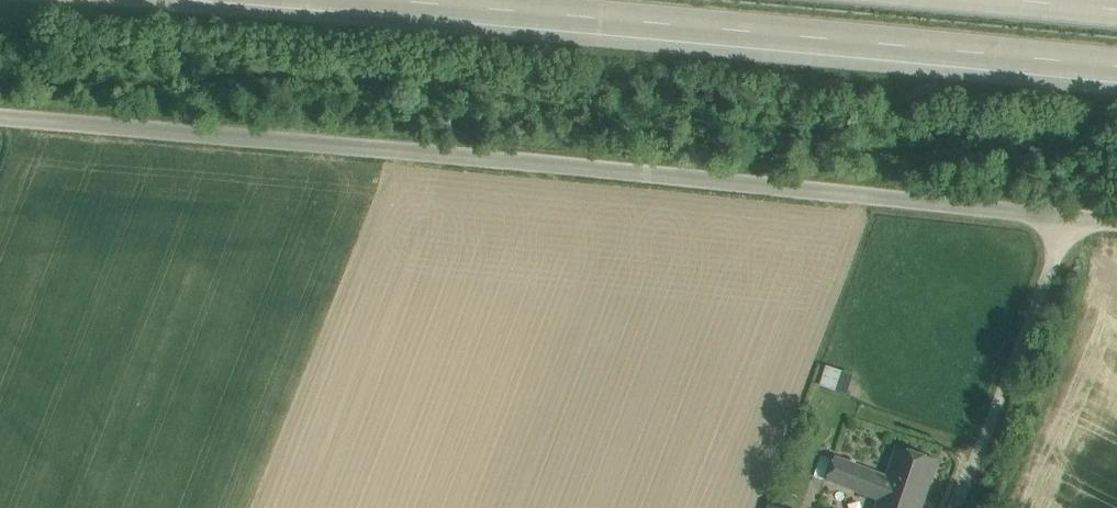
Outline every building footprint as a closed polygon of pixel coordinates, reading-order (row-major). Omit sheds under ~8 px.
[(848,392),(854,371),(825,363),(819,384),(848,392)] [(898,448),(888,478),(881,499),(909,507),(921,507),(937,461),(898,448)] [(888,478),(836,458),(829,479),(881,499),(888,478)] [(881,499),(878,507),(909,507),(881,499)]
